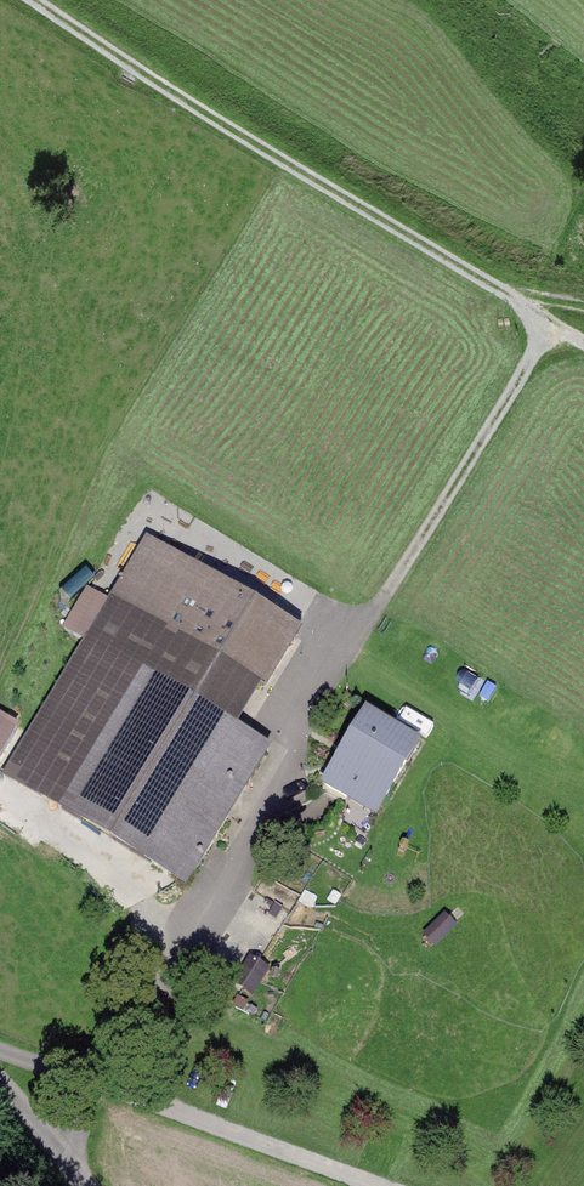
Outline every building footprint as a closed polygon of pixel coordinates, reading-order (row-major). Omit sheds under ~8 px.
[(236,723),(295,629),(150,539),(2,775),(187,890),(276,747),(244,727),(236,723)] [(421,742),(367,707),(319,780),(373,815),(421,742)] [(21,723),(0,711),(0,760),(21,723)]
